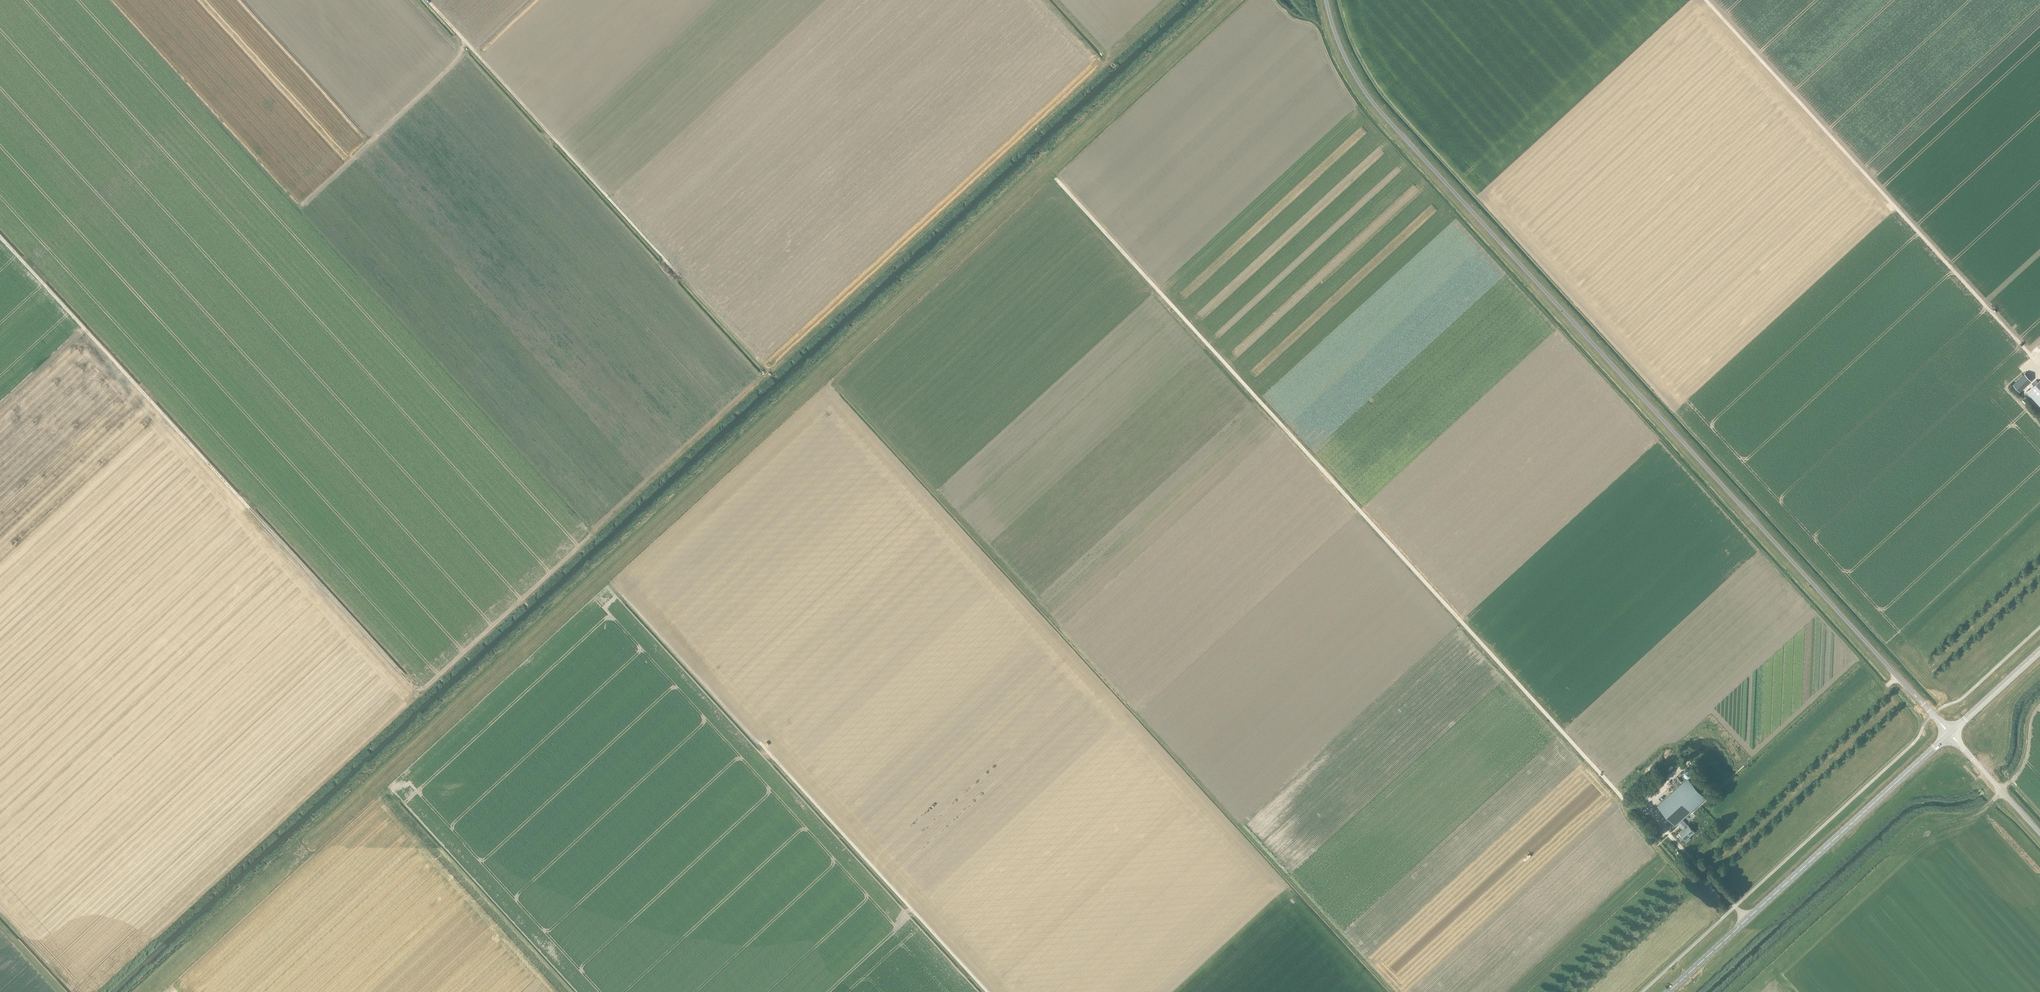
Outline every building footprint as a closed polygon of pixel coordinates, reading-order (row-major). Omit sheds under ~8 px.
[(2022,390),(2030,382),(2024,375),(2013,384),(2020,392),(2022,390)] [(2039,406),(2039,380),(2027,392),(2039,406)] [(1657,806),(1675,826),(1678,824),(1683,829),(1679,833),(1684,838),(1683,839),(1686,842),(1690,838),(1688,837),(1694,832),(1688,825),(1687,825),(1682,820),(1706,798),(1687,778),(1657,806)]
